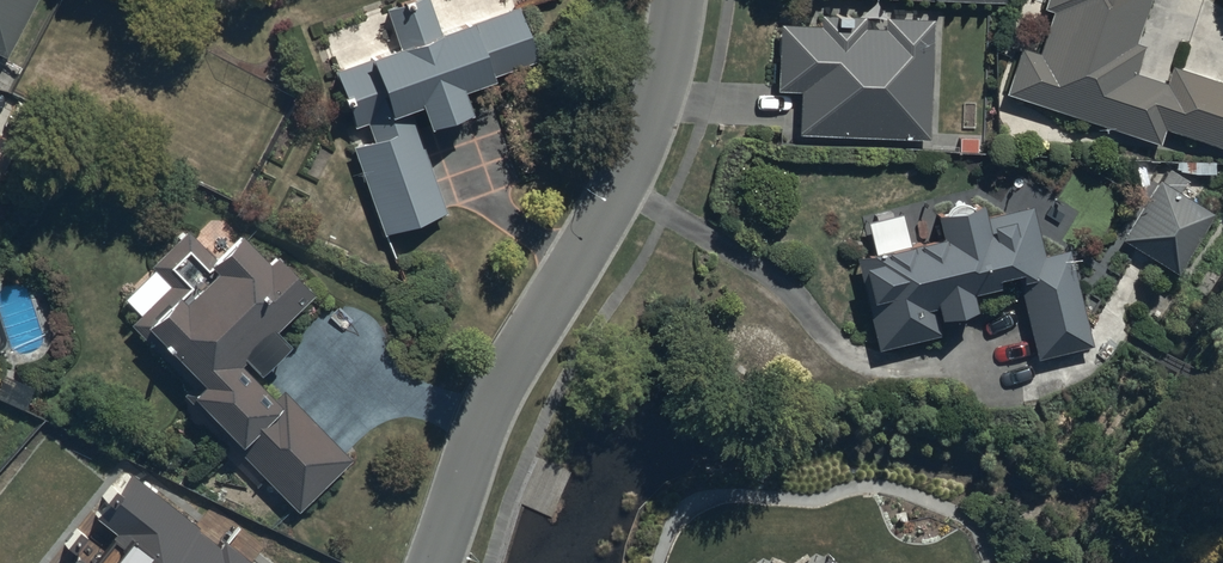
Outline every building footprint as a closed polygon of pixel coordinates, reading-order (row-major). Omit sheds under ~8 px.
[(35,0),(0,0),(0,56),(5,59),(35,0)] [(353,150),(383,236),(445,215),(410,118),(421,114),(428,133),(469,119),(463,100),(492,89),(489,82),(535,66),(516,11),(440,38),(427,0),(419,0),(386,12),(400,52),(336,75),(355,130),(368,126),(374,143),(353,150)] [(1005,97),(1159,147),(1165,131),(1222,150),(1222,88),(1171,71),(1166,85),(1139,76),(1147,52),(1135,48),(1151,0),(1050,0),(1046,11),(1054,14),(1040,57),(1021,50),(1005,97)] [(928,143),(932,23),(885,21),(885,32),(865,32),(865,20),(818,18),(818,31),(780,30),(778,93),(800,94),(798,139),(928,143)] [(16,150),(0,141),(0,179),(16,150)] [(1177,275),(1212,218),(1178,198),(1186,184),(1166,172),(1124,242),(1177,275)] [(1093,349),(1068,252),(1045,258),(1033,210),(984,222),(981,210),(934,222),(939,241),(857,262),(881,355),(942,339),(939,325),(976,316),(972,300),(999,293),(998,288),(1018,283),(1038,363),(1093,349)] [(184,398),(298,516),(352,463),(284,393),(274,404),(240,369),(244,365),(259,380),(287,352),(274,338),(313,299),(275,260),(268,267),(238,237),(213,262),(185,233),(148,269),(168,290),(128,329),(190,392),(184,398)] [(125,470),(90,513),(120,537),(99,562),(255,562),(225,539),(220,546),(125,470)]
